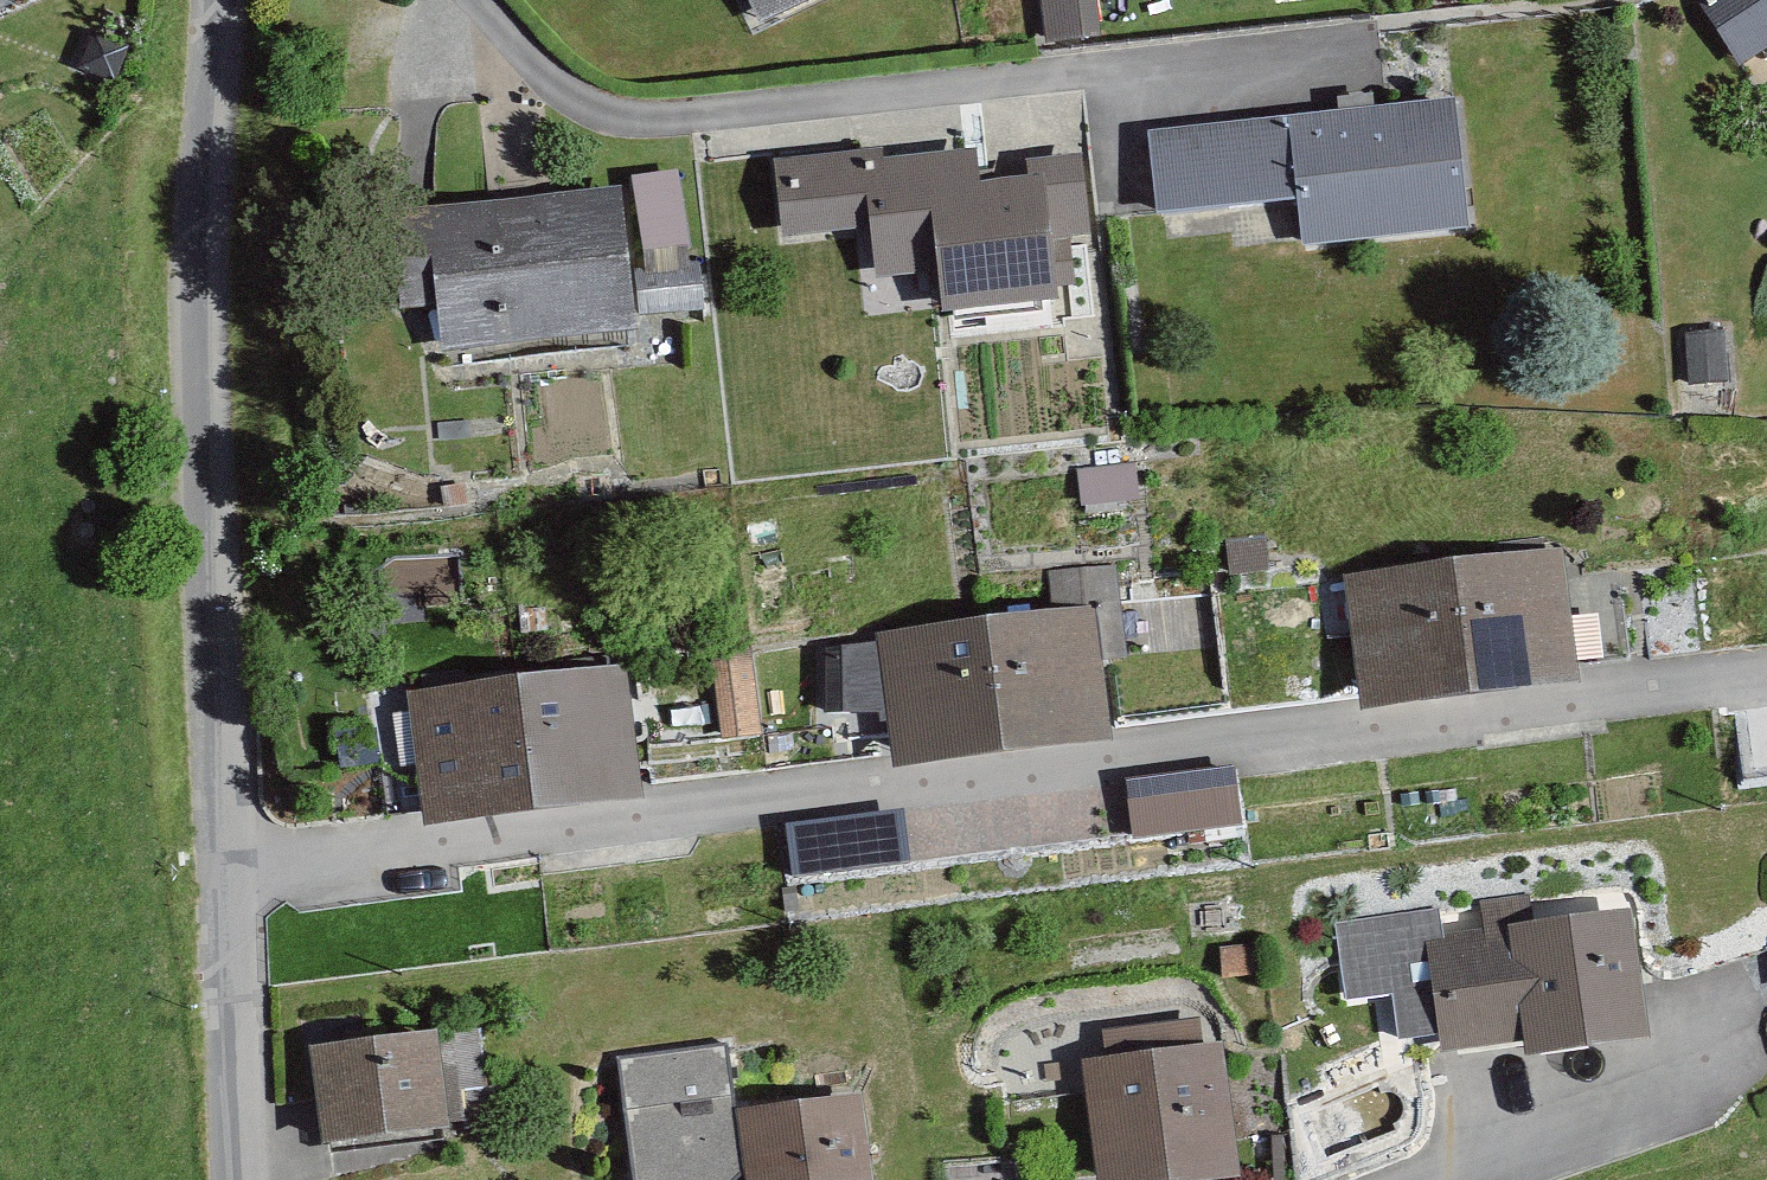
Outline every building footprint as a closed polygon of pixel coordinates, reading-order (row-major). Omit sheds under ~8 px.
[(756,30),(821,0),(741,0),(756,30)] [(1094,0),(1043,0),(1050,48),(1101,40),(1094,0)] [(1697,4),(1743,74),(1766,59),(1766,0),(1703,0),(1697,4)] [(1462,110),(1151,139),(1159,219),(1308,205),(1312,247),(1473,232),(1462,110)] [(862,176),(860,154),(774,163),(782,240),(876,230),(883,297),(952,290),(955,319),(1070,307),(1063,238),(1092,235),(1084,160),(1028,166),(1030,185),(989,189),(986,163),(862,176)] [(690,253),(681,181),(635,187),(644,259),(690,253)] [(639,346),(620,192),(394,220),(406,317),(443,313),(450,370),(639,346)] [(1737,385),(1732,331),(1696,335),(1701,388),(1737,385)] [(1155,501),(1152,468),(1085,474),(1088,507),(1155,501)] [(1272,575),(1268,538),(1230,542),(1234,579),(1272,575)] [(1593,687),(1571,551),(1349,586),(1371,722),(1593,687)] [(1127,653),(1116,570),(1049,579),(1054,615),(881,638),(899,775),(1124,745),(1112,655),(1127,653)] [(767,742),(756,655),(715,660),(726,747),(767,742)] [(649,804),(632,670),(411,698),(429,832),(649,804)] [(1243,775),(1138,784),(1143,842),(1248,833),(1243,775)] [(1647,913),(1431,945),(1448,1059),(1537,1045),(1540,1063),(1666,1044),(1647,913)] [(1091,1068),(1106,1179),(1249,1179),(1232,1049),(1204,1052),(1200,1022),(1103,1035),(1107,1065),(1091,1068)] [(466,1132),(452,1035),(316,1055),(330,1152),(466,1132)] [(725,1054),(624,1070),(642,1179),(745,1179),(725,1054)] [(748,1121),(757,1179),(883,1179),(872,1103),(748,1121)]
